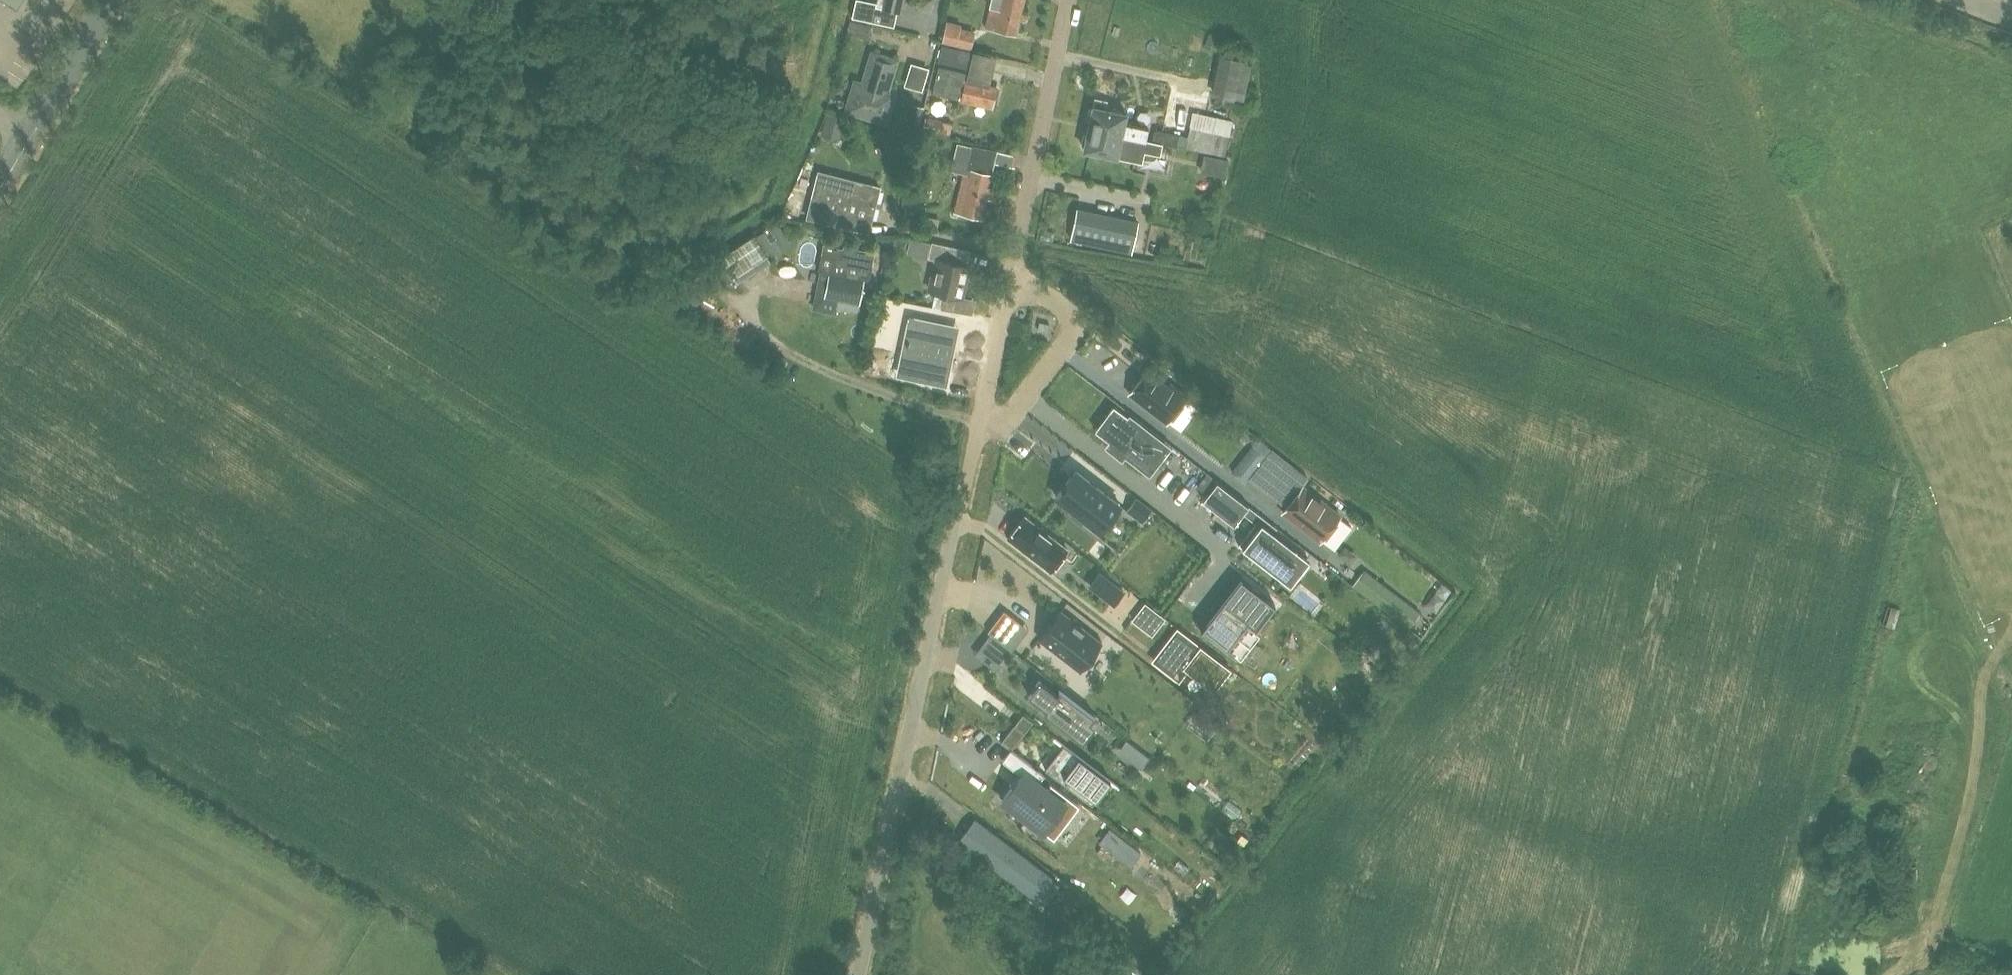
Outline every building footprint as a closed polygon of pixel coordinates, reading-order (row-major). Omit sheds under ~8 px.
[(851,18),(880,23),(894,26),(897,12),(902,13),(905,0),(855,0),(851,18)] [(985,27),(1018,35),(1021,20),(1025,21),(1026,14),(1022,13),(1025,0),(991,0),(985,27)] [(871,27),(856,23),(853,33),(868,38),(871,27)] [(975,31),(960,27),(959,32),(944,28),(941,42),(971,49),(975,31)] [(970,69),(973,53),(942,46),(938,62),(970,69)] [(855,82),(847,110),(885,121),(894,93),(886,91),(895,61),(890,59),(889,56),(880,53),(877,55),(872,54),(863,84),(855,82)] [(998,86),(967,78),(969,73),(938,66),(933,93),(959,99),(958,102),(993,109),(998,86)] [(1088,107),(1086,119),(1089,119),(1087,128),(1146,140),(1149,127),(1126,122),(1129,111),(1108,107),(1109,101),(1095,98),(1094,104),(1092,104),(1091,108),(1088,107)] [(827,112),(824,122),(828,122),(824,137),(837,141),(845,117),(827,112)] [(1188,136),(1186,148),(1192,149),(1226,156),(1233,120),(1193,112),(1188,136)] [(944,120),(925,116),(922,131),(941,135),(944,120)] [(1083,134),(1081,145),(1084,146),(1083,150),(1118,157),(1142,162),(1144,151),(1161,154),(1163,143),(1153,141),(1146,140),(1087,128),(1086,135),(1083,134)] [(1155,130),(1153,141),(1163,143),(1178,146),(1180,134),(1155,130)] [(994,174),(993,174),(998,150),(957,142),(951,170),(962,173),(953,213),(983,219),(988,197),(991,198),(992,190),(990,189),(994,174)] [(1204,154),(1201,171),(1224,176),(1228,159),(1204,154)] [(870,234),(882,186),(818,170),(806,218),(870,234)] [(1109,215),(1103,246),(1131,251),(1137,221),(1109,215)] [(940,219),(928,216),(925,228),(937,231),(940,219)] [(734,278),(768,256),(754,235),(721,256),(734,278)] [(934,259),(927,290),(955,296),(965,298),(972,266),(968,265),(971,251),(931,242),(928,258),(934,259)] [(836,307),(858,312),(865,280),(870,281),(873,264),(839,257),(841,247),(822,243),(816,270),(830,273),(824,299),(837,301),(836,307)] [(943,296),(941,307),(952,310),(955,297),(943,295),(943,296)] [(911,317),(900,371),(943,379),(953,327),(911,317)] [(1198,409),(1185,398),(1186,396),(1149,367),(1129,392),(1167,422),(1168,420),(1181,430),(1198,409)] [(1166,446),(1127,415),(1126,415),(1107,439),(1116,447),(1112,452),(1121,459),(1125,454),(1147,471),(1166,446)] [(1259,464),(1248,478),(1260,487),(1284,457),(1271,448),(1259,464)] [(1246,454),(1232,471),(1245,481),(1248,478),(1259,464),(1246,454)] [(1076,470),(1056,496),(1100,530),(1120,504),(1076,470)] [(1309,559),(1297,550),(1274,532),(1277,528),(1217,481),(1202,500),(1234,524),(1243,513),(1255,522),(1238,544),(1278,575),(1290,584),(1309,559)] [(1352,527),(1339,517),(1340,515),(1302,486),(1282,511),(1320,540),(1321,539),(1335,549),(1352,527)] [(1152,509),(1136,497),(1126,509),(1142,522),(1152,509)] [(1050,571),(1067,549),(1024,515),(1007,538),(1050,571)] [(1364,570),(1353,584),(1370,598),(1381,584),(1364,570)] [(1206,622),(1201,629),(1235,655),(1275,604),(1240,577),(1221,602),(1206,622)] [(1124,592),(1111,582),(1102,593),(1115,603),(1124,592)] [(1401,599),(1390,613),(1408,627),(1419,613),(1401,599)] [(1142,627),(1154,611),(1145,604),(1133,619),(1142,627)] [(987,631),(1007,646),(1023,625),(1004,610),(987,631)] [(1080,670),(1102,642),(1060,610),(1038,638),(1080,670)] [(1209,685),(1224,666),(1175,628),(1151,658),(1176,677),(1185,666),(1209,685)] [(984,641),(1005,657),(1011,650),(990,634),(984,641)] [(1042,710),(1077,737),(1094,715),(1059,688),(1058,689),(1060,690),(1057,694),(1039,680),(1028,694),(1046,708),(1044,710),(1043,709),(1042,710)] [(1200,725),(1208,714),(1199,708),(1191,719),(1200,725)] [(1011,749),(1025,731),(1015,724),(1001,742),(1011,749)] [(1119,787),(1054,737),(1053,738),(1062,745),(1045,768),(1060,780),(1064,775),(1080,787),(1076,792),(1092,804),(1109,781),(1118,788),(1119,787)] [(1002,800),(1043,831),(1064,802),(1038,782),(1044,774),(1015,752),(1010,749),(1002,760),(1021,775),(1013,786),(1010,784),(1010,785),(1012,786),(1002,800)] [(1144,753),(1136,764),(1140,768),(1149,757),(1144,753)] [(959,839),(958,838),(957,840),(962,843),(1015,883),(1023,890),(1024,890),(1030,894),(1046,873),(1017,850),(996,834),(995,836),(996,836),(990,844),(968,828),(959,839)] [(1099,842),(1131,866),(1141,853),(1109,828),(1099,842)] [(1036,900),(1031,906),(1040,913),(1044,907),(1036,900)]
